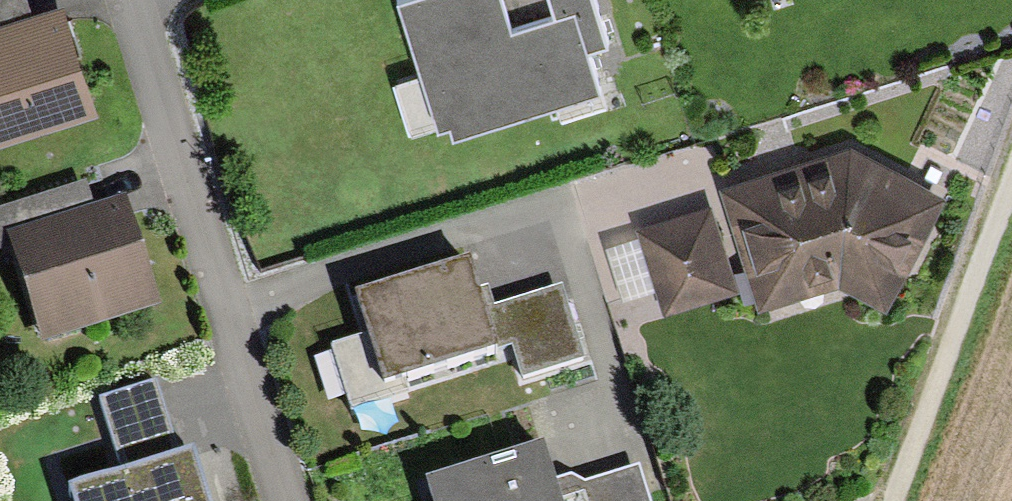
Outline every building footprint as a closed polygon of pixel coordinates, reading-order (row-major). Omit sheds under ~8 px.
[(83,107),(49,5),(29,11),(25,0),(0,0),(0,135),(83,107)] [(588,0),(393,0),(416,74),(387,83),(401,129),(438,118),(442,130),(592,84),(580,45),(600,39),(588,0)] [(841,150),(718,187),(751,304),(829,282),(879,306),(933,194),(841,150)] [(0,213),(0,244),(9,241),(41,341),(151,306),(118,203),(90,213),(82,187),(0,213)] [(727,290),(704,208),(634,227),(657,309),(727,290)] [(465,270),(355,303),(381,388),(490,354),(478,314),(465,270)] [(478,314),(490,354),(507,349),(516,379),(575,361),(554,291),(478,314)] [(116,486),(170,470),(148,395),(94,410),(116,486)] [(423,491),(426,500),(548,500),(544,487),(534,456),(423,491)] [(193,464),(170,470),(116,486),(70,500),(71,500),(204,500),(193,464)] [(564,481),(544,487),(548,500),(641,500),(632,470),(578,487),(564,481)]
